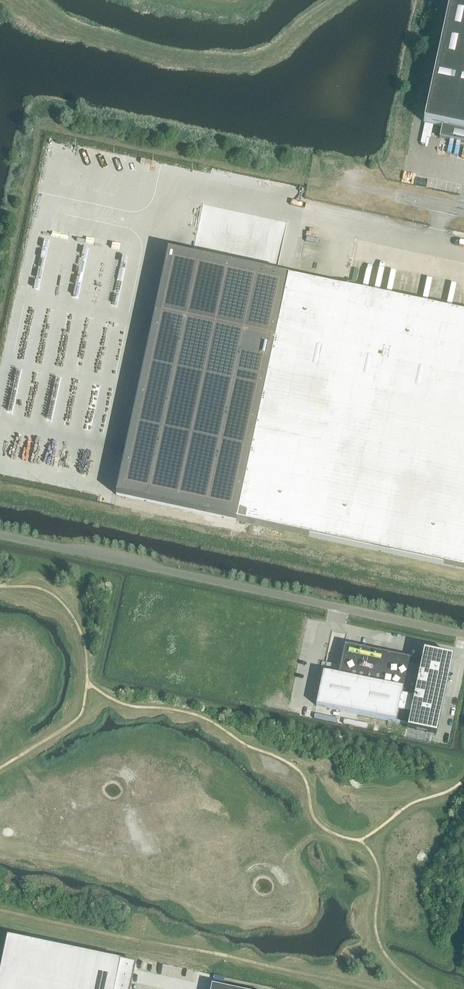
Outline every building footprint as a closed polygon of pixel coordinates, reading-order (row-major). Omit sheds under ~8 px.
[(449,1),(423,122),(442,126),(439,138),(450,141),(454,141),(457,142),(460,143),(463,144),(463,0),(451,0),(449,1)] [(289,278),(236,521),(463,570),(463,315),(289,278)] [(323,673),(316,706),(408,725),(407,729),(436,736),(452,662),(453,657),(423,651),(421,661),(344,645),(338,676),(323,673)] [(135,964),(7,937),(0,971),(0,988),(130,988),(135,964)]
